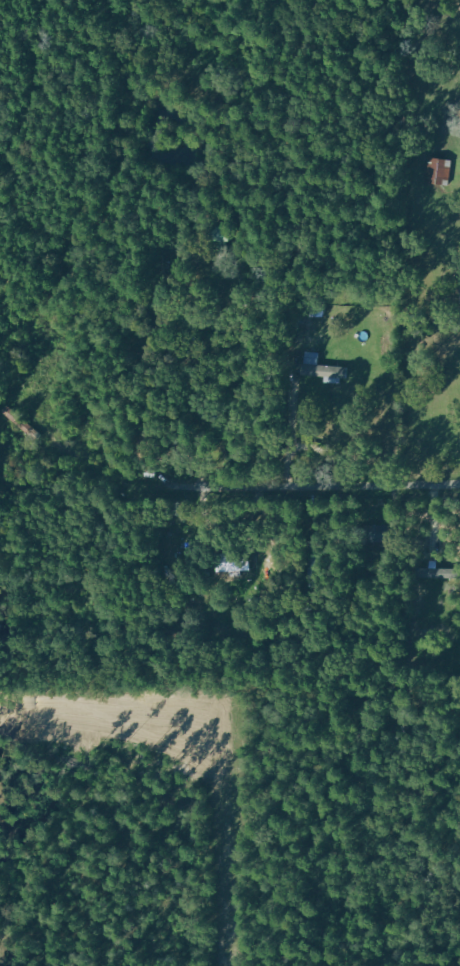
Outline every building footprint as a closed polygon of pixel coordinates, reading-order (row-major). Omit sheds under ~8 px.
[(427,182),(448,183),(449,158),(428,157),(427,182)] [(328,383),(346,383),(347,366),(321,365),(321,352),(306,351),(305,375),(328,376),(328,383)] [(254,571),(253,554),(220,555),(220,572),(254,571)] [(459,579),(459,568),(440,569),(439,560),(432,560),(432,568),(420,568),(420,579),(459,579)]
